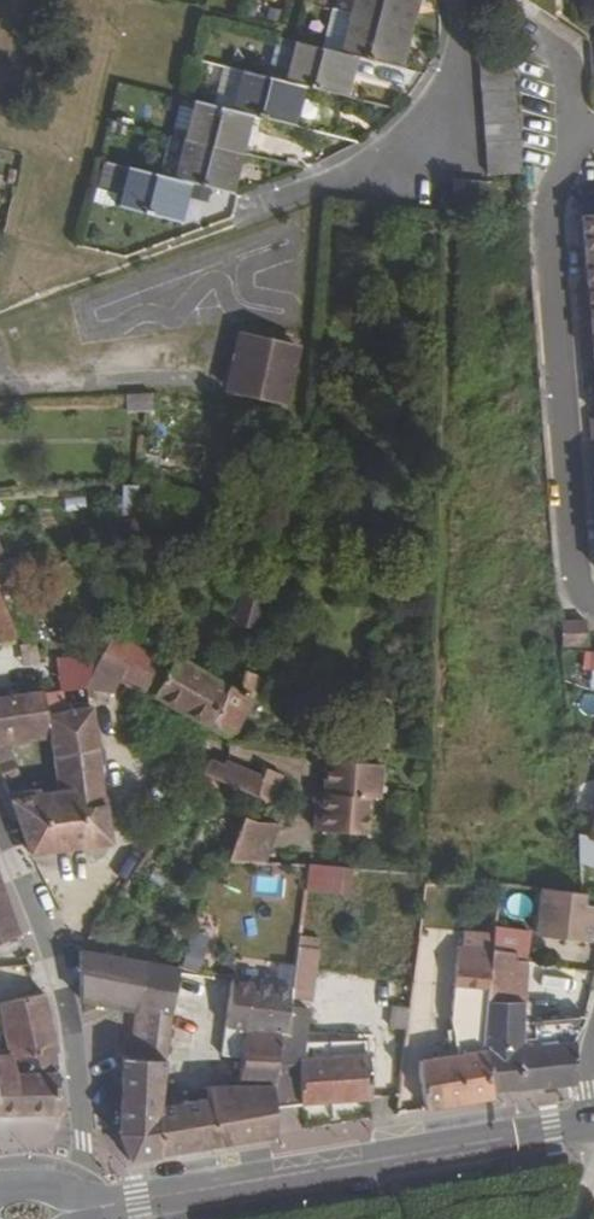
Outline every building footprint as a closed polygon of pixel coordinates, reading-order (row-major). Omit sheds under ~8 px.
[(409,28),(417,0),(354,0),(351,13),(409,28)] [(555,19),(555,0),(523,0),(555,19)] [(340,52),(351,13),(333,8),(322,47),(340,52)] [(354,56),(398,67),(409,28),(351,13),(340,52),(354,56)] [(301,84),(344,96),(354,56),(340,52),(322,47),(296,41),(286,80),(301,84)] [(512,59),(480,62),(481,78),(513,75),(512,59)] [(249,113),(291,124),(301,84),(286,80),(242,69),(232,109),(249,113)] [(513,75),(481,78),(483,93),(515,91),(513,75)] [(515,91),(483,93),(484,109),(516,107),(515,91)] [(184,139),(239,152),(249,113),(232,109),(194,99),(184,139)] [(516,107),(484,109),(485,125),(517,122),(516,107)] [(517,122),(485,125),(486,141),(518,138),(517,122)] [(518,138),(486,141),(488,157),(520,154),(518,138)] [(188,182),(229,192),(239,152),(184,139),(174,178),(188,182)] [(520,154),(488,157),(489,172),(521,170),(520,154)] [(119,206),(177,221),(188,182),(174,178),(129,166),(119,206)] [(467,213),(469,181),(454,180),(451,212),(467,213)] [(483,214),(485,182),(469,181),(467,213),(483,214)] [(579,198),(585,269),(578,269),(584,344),(591,342),(593,370),(593,196),(579,198)] [(297,347),(239,334),(227,389),(285,402),(297,347)] [(150,386),(125,388),(126,404),(151,403),(150,386)] [(0,556),(0,573),(27,563),(21,547),(0,556)] [(254,628),(264,598),(243,591),(233,621),(254,628)] [(12,623),(0,594),(0,628),(12,623)] [(586,616),(564,617),(565,640),(588,639),(586,616)] [(91,665),(81,685),(86,686),(96,690),(108,667),(120,672),(133,646),(106,633),(91,665)] [(133,646),(120,672),(125,674),(128,670),(140,648),(133,646)] [(140,648),(128,670),(147,678),(156,656),(140,648)] [(261,658),(246,654),(236,689),(172,653),(167,661),(156,656),(147,678),(142,689),(223,732),(243,694),(252,697),(255,682),(261,658)] [(61,670),(63,685),(76,684),(81,685),(91,665),(77,661),(74,667),(61,670)] [(125,674),(117,689),(142,689),(147,678),(128,670),(125,674)] [(8,742),(46,737),(44,712),(40,687),(0,691),(0,743),(8,742)] [(46,737),(49,749),(94,743),(89,705),(44,712),(46,737)] [(8,742),(0,743),(0,768),(6,782),(21,774),(8,742)] [(11,795),(33,850),(108,840),(97,763),(95,747),(94,743),(49,749),(55,792),(33,797),(33,793),(11,795)] [(102,746),(95,747),(97,763),(104,761),(102,746)] [(221,751),(211,746),(186,783),(209,791),(215,777),(247,790),(267,798),(275,775),(258,768),(261,765),(221,751)] [(377,835),(381,763),(322,760),(318,832),(377,835)] [(587,833),(577,830),(580,860),(593,865),(593,814),(587,833)] [(234,861),(270,866),(276,823),(240,817),(234,861)] [(308,863),(306,892),(350,895),(353,867),(308,863)] [(256,893),(282,895),(283,878),(257,876),(256,893)] [(18,933),(0,881),(0,940),(18,933)] [(534,886),(531,932),(593,935),(593,902),(583,897),(582,886),(534,886)] [(297,921),(290,920),(287,936),(294,937),(297,921)] [(418,1073),(422,1110),(491,1099),(490,1091),(483,1052),(486,991),(489,952),(490,932),(490,929),(461,930),(461,946),(456,946),(459,1055),(422,1060),(418,1073)] [(524,934),(490,932),(489,952),(514,955),(513,962),(522,963),(524,934)] [(166,964),(79,947),(83,997),(146,1012),(168,1016),(169,1014),(173,997),(177,981),(182,963),(182,958),(168,955),(166,964)] [(311,950),(293,947),(288,977),(308,981),(311,950)] [(514,955),(489,952),(486,991),(484,1040),(483,1052),(490,1091),(575,1084),(572,1051),(576,1045),(579,1037),(583,1029),(584,1022),(586,1017),(518,1024),(519,998),(512,997),(513,962),(514,955)] [(529,967),(528,996),(583,997),(584,968),(529,967)] [(287,985),(268,983),(266,992),(269,993),(264,1029),(242,1028),(236,1082),(206,1085),(207,1096),(217,1145),(272,1136),(273,1103),(273,1030),(282,1030),(286,990),(287,985)] [(305,992),(286,990),(282,1030),(273,1030),(273,1103),(286,1103),(396,1095),(405,1028),(390,1028),(387,1048),(337,1051),(337,1035),(316,1037),(316,1053),(295,1055),(305,992)] [(0,1003),(0,1014),(10,1053),(13,1063),(54,1059),(58,1057),(47,1007),(45,1000),(42,994),(0,1003)] [(168,1016),(146,1012),(139,1060),(161,1061),(168,1016)] [(194,1017),(169,1014),(168,1016),(161,1061),(160,1068),(187,1070),(194,1017)] [(60,1112),(54,1059),(13,1063),(10,1053),(0,1054),(0,1115),(60,1112)] [(139,1060),(120,1058),(121,1130),(132,1160),(153,1156),(154,1141),(155,1130),(157,1105),(158,1088),(160,1068),(161,1061),(139,1060)] [(207,1096),(157,1105),(155,1130),(154,1141),(153,1156),(217,1145),(207,1096)]
